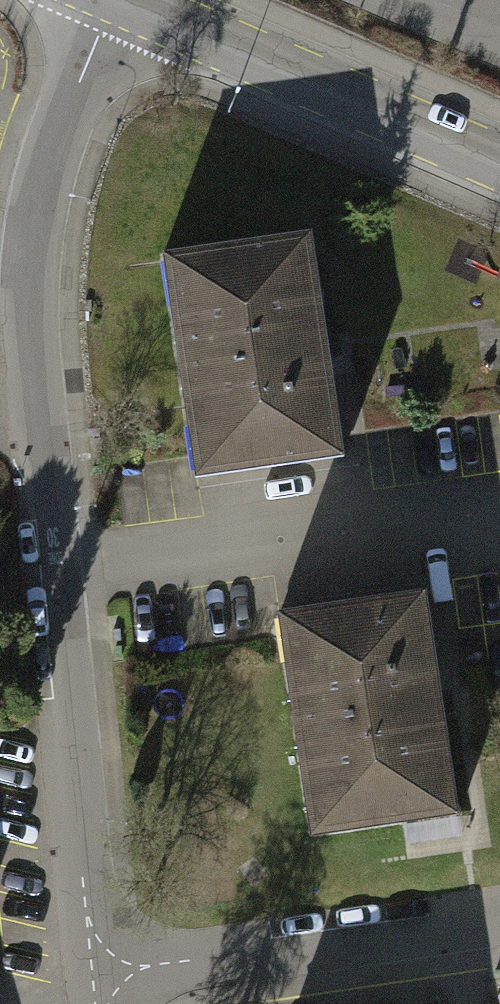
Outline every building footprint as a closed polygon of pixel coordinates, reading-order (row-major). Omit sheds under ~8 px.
[(310,232),(162,254),(194,476),(342,455),(310,232)] [(428,592),(278,611),(310,839),(460,817),(428,592)]
